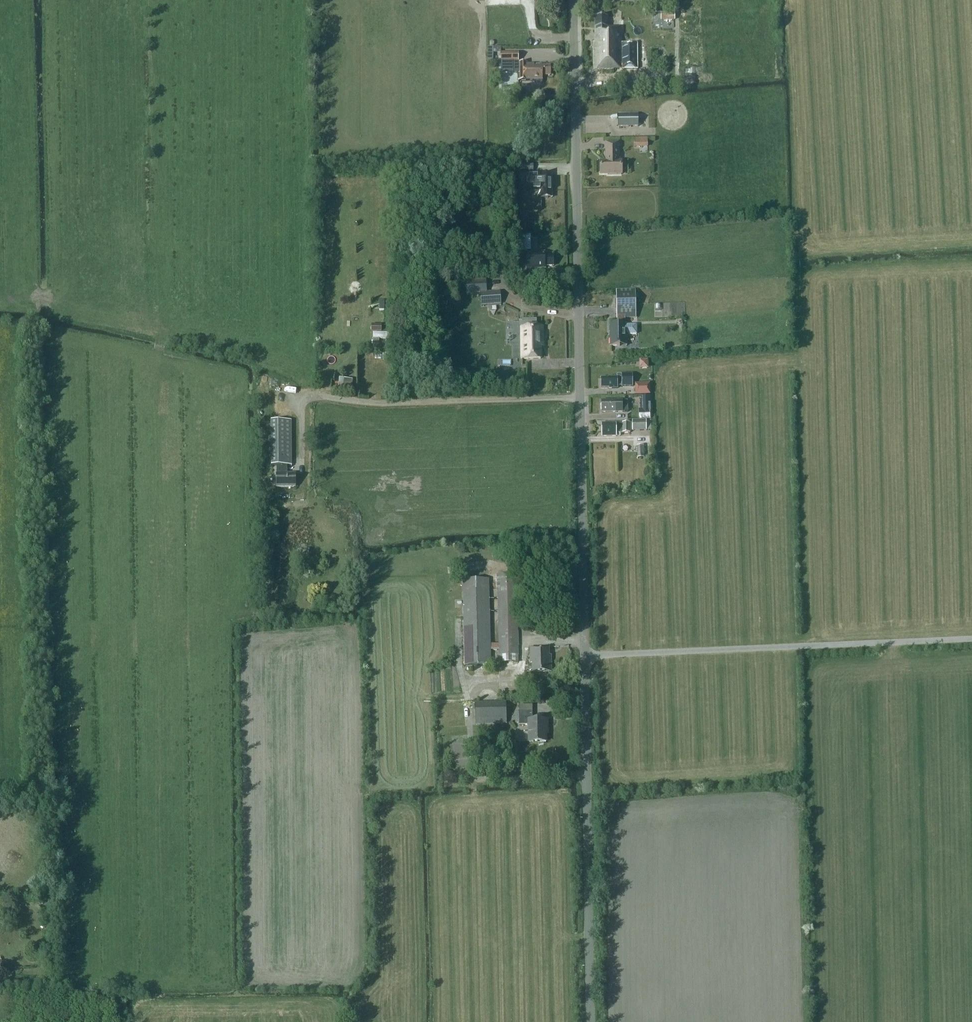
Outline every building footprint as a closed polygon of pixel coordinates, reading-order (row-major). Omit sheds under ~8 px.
[(674,13),(662,13),(662,21),(674,21),(674,13)] [(608,27),(608,16),(595,17),(595,30),(593,30),(594,70),(637,69),(636,44),(622,44),(621,26),(608,27)] [(490,47),(490,60),(496,60),(496,52),(501,52),(502,47),(490,47)] [(518,73),(518,81),(533,81),(533,83),(535,85),(539,85),(541,83),(541,76),(550,75),(549,67),(541,67),(541,64),(528,64),(528,63),(518,63),(518,53),(501,53),(501,62),(513,62),(513,73),(518,73)] [(638,127),(638,114),(618,114),(618,127),(638,127)] [(650,137),(637,138),(638,147),(651,147),(650,137)] [(619,164),(618,143),(605,143),(606,162),(600,162),(600,173),(607,173),(607,174),(621,174),(621,164),(619,164)] [(540,191),(541,198),(548,198),(548,191),(551,191),(551,175),(526,175),(526,183),(533,182),(533,191),(540,191)] [(537,269),(545,269),(545,267),(553,266),(553,256),(544,256),(544,252),(526,252),(526,271),(521,271),(521,280),(537,280),(537,269)] [(466,294),(480,293),(481,306),(501,304),(500,291),(487,292),(486,280),(465,281),(466,294)] [(637,325),(625,325),(625,323),(624,323),(624,317),(635,317),(635,289),(616,290),(616,317),(617,317),(618,324),(610,324),(610,346),(627,345),(627,335),(637,334),(637,325)] [(520,343),(543,343),(543,326),(537,326),(536,320),(522,320),(522,327),(520,327),(520,343)] [(520,343),(521,361),(541,360),(541,346),(543,347),(543,343),(520,343)] [(498,373),(499,388),(509,388),(509,373),(498,373)] [(609,388),(609,389),(617,389),(617,386),(632,386),(632,374),(616,374),(616,377),(608,377),(608,378),(600,378),(600,388),(609,388)] [(339,378),(338,390),(352,392),(353,380),(339,378)] [(627,401),(620,402),(620,401),(601,402),(601,413),(617,413),(617,412),(622,412),(622,410),(627,410),(627,401)] [(632,409),(632,420),(650,420),(650,406),(643,406),(644,409),(632,409)] [(601,424),(601,436),(615,436),(615,433),(629,433),(629,430),(645,430),(645,421),(632,421),(632,423),(601,424)] [(277,477),(277,491),(296,491),(296,477),(288,477),(286,476),(286,469),(292,469),(291,424),(271,424),(272,469),(277,469),(277,477)] [(300,558),(309,559),(309,549),(300,549),(300,558)] [(498,575),(499,644),(489,644),(488,581),(464,581),(466,665),(490,664),(489,650),(500,650),(500,663),(517,662),(515,575),(498,575)] [(548,657),(548,649),(529,650),(529,664),(532,664),(532,673),(551,673),(550,657),(548,657)] [(475,720),(506,719),(506,703),(475,704),(475,720)] [(548,719),(532,720),(531,714),(518,714),(518,713),(515,713),(515,724),(519,724),(519,725),(527,725),(527,743),(547,743),(547,735),(548,734),(548,719)]
